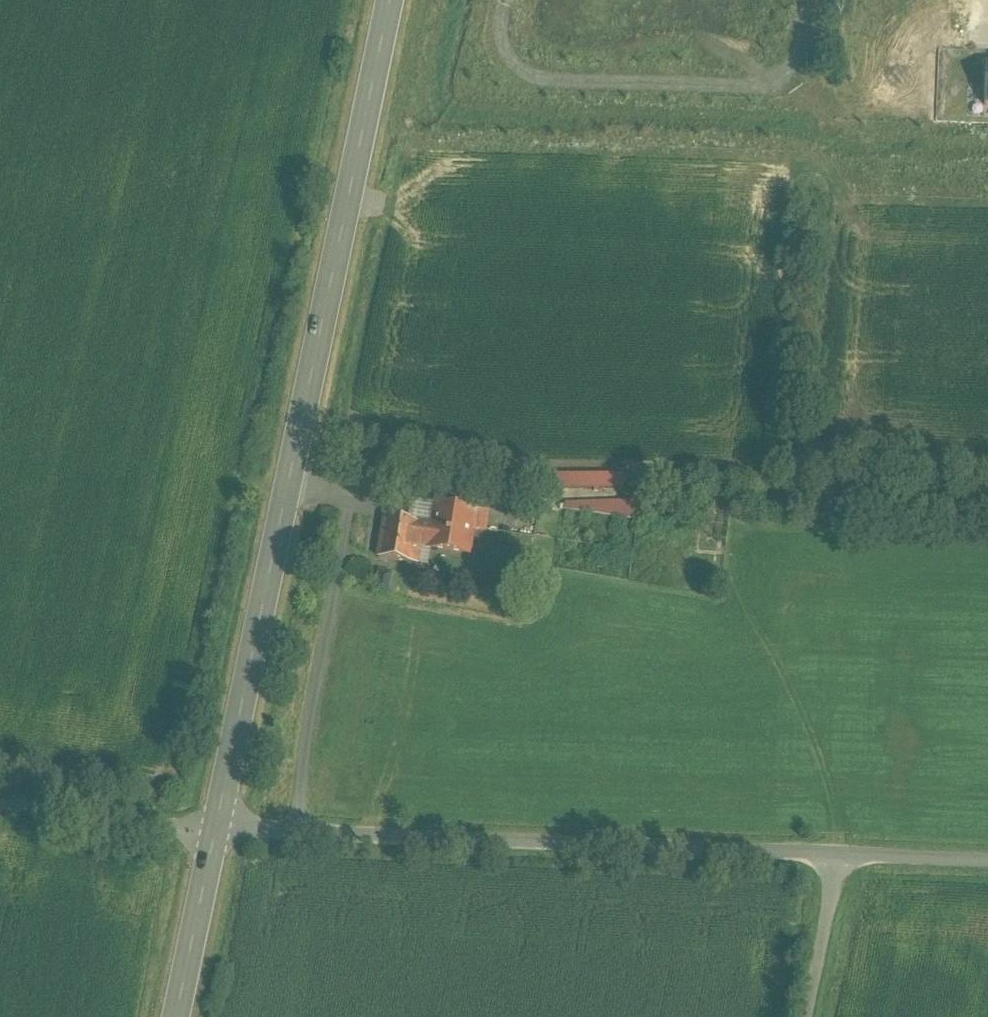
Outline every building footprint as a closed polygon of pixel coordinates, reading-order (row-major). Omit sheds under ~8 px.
[(474,513),(437,507),(434,532),(432,547),(432,548),(468,554),(474,513)] [(419,525),(385,520),(379,560),(412,564),(415,551),(419,525)] [(434,532),(423,530),(424,526),(419,525),(415,551),(421,552),(422,546),(432,547),(434,532)]
